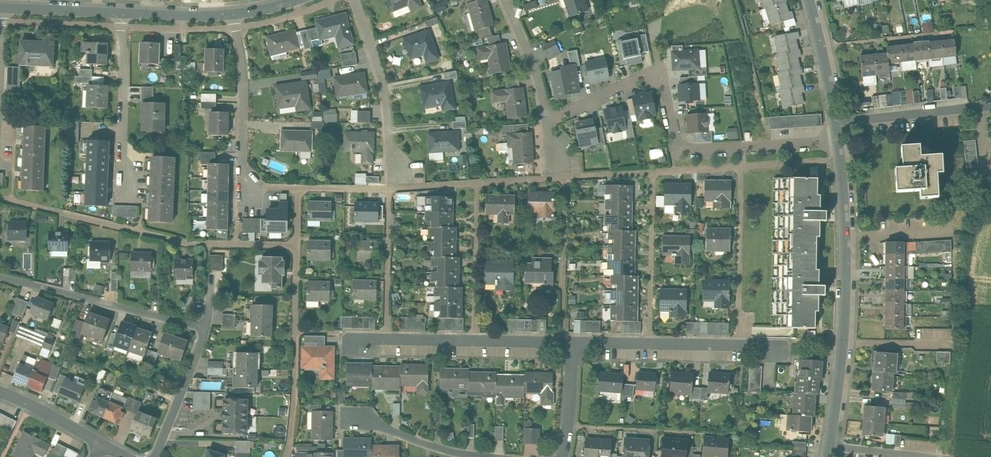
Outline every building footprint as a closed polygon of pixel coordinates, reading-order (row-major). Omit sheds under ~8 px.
[(392,12),(409,5),(412,11),(421,7),(419,0),(387,0),(392,12)] [(468,3),(477,31),(492,26),(485,0),(477,0),(472,2),(468,3)] [(525,4),(527,11),(540,6),(538,0),(536,0),(525,4)] [(573,15),(588,10),(584,0),(568,0),(573,15)] [(765,8),(767,8),(785,2),(787,1),(787,0),(763,0),(765,8)] [(785,2),(767,8),(772,24),(794,18),(792,11),(788,12),(785,2)] [(346,13),(317,20),(318,27),(321,39),(322,39),(340,34),(343,46),(353,43),(346,13)] [(437,17),(426,21),(428,27),(440,23),(437,17)] [(924,32),(933,30),(932,21),(922,22),(924,32)] [(318,27),(307,29),(310,41),(311,48),(323,45),(322,39),(321,39),(318,27)] [(307,29),(301,31),(304,43),(310,41),(307,29)] [(295,30),(268,37),(272,54),(300,48),(295,30)] [(430,30),(406,38),(412,56),(426,51),(429,61),(440,57),(430,30)] [(798,31),(786,34),(787,41),(796,39),(799,38),(798,31)] [(646,34),(637,36),(637,39),(638,39),(641,54),(644,53),(649,52),(646,34)] [(786,34),(776,36),(780,54),(787,52),(798,50),(796,39),(787,41),(786,34)] [(499,35),(487,37),(489,45),(500,43),(499,35)] [(637,39),(628,41),(627,39),(617,41),(620,56),(623,55),(624,59),(626,59),(628,66),(642,63),(641,54),(638,39),(637,39)] [(955,40),(941,41),(943,57),(956,56),(955,40)] [(55,42),(20,41),(19,66),(54,68),(55,42)] [(160,42),(142,41),(141,63),(158,64),(160,42)] [(941,41),(927,43),(929,59),(943,57),(941,41)] [(107,43),(84,42),(83,52),(86,52),(86,55),(90,55),(89,64),(106,65),(107,43)] [(489,45),(478,47),(481,60),(490,58),(492,73),(510,70),(505,42),(500,43),(489,45)] [(555,42),(543,48),(548,59),(560,53),(555,42)] [(927,43),(914,44),(916,60),(929,59),(927,43)] [(914,44),(900,46),(902,62),(916,60),(914,44)] [(900,46),(887,47),(887,53),(889,63),(902,62),(900,46)] [(226,50),(206,49),(206,72),(225,73),(226,50)] [(798,50),(787,52),(789,59),(797,57),(801,56),(800,49),(798,50)] [(577,50),(568,52),(570,66),(574,65),(574,67),(580,66),(577,50)] [(356,51),(342,54),(343,61),(345,60),(357,58),(356,51)] [(698,51),(672,52),(673,70),(688,69),(699,69),(699,68),(698,51)] [(789,59),(787,52),(780,54),(778,54),(781,72),(789,70),(799,67),(797,57),(789,59)] [(887,53),(874,55),(876,75),(890,74),(889,63),(887,53)] [(874,55),(860,56),(862,77),(876,75),(874,55)] [(357,58),(345,60),(346,66),(358,64),(357,58)] [(605,59),(586,63),(586,65),(588,76),(590,82),(609,78),(605,59)] [(563,71),(552,73),(557,100),(569,97),(568,94),(579,92),(574,67),(574,65),(570,66),(562,67),(563,71)] [(586,65),(580,66),(583,77),(588,76),(586,65)] [(20,68),(9,67),(8,93),(19,93),(20,68)] [(799,67),(789,70),(790,76),(799,74),(803,73),(801,67),(799,67)] [(93,69),(79,68),(79,76),(92,76),(93,69)] [(699,69),(688,69),(689,77),(698,77),(707,76),(706,68),(699,68),(699,69)] [(781,72),(779,72),(783,89),(790,88),(801,85),(799,74),(790,76),(789,70),(781,72)] [(317,71),(303,73),(304,80),(318,78),(317,71)] [(365,72),(333,77),(336,97),(367,92),(365,72)] [(689,77),(680,78),(680,85),(698,84),(698,77),(689,77)] [(507,90),(520,88),(519,79),(506,81),(507,90)] [(313,82),(314,92),(326,91),(325,81),(313,82)] [(451,81),(422,86),(426,105),(445,102),(446,108),(455,107),(451,81)] [(306,83),(278,88),(281,108),(281,106),(300,102),(302,110),(311,108),(306,83)] [(680,85),(679,85),(680,101),(686,101),(686,103),(693,103),(693,100),(699,100),(698,84),(680,85)] [(108,86),(89,85),(88,106),(107,107),(108,86)] [(801,85),(790,88),(792,95),(800,93),(804,92),(803,85),(801,85)] [(155,87),(143,87),(143,98),(154,99),(155,87)] [(527,117),(523,88),(520,88),(507,90),(492,92),(492,93),(496,92),(497,103),(507,101),(509,119),(527,117)] [(800,93),(792,95),(790,88),(783,89),(781,90),(785,108),(803,103),(800,93)] [(913,90),(905,91),(905,93),(907,104),(915,103),(913,92),(913,90)] [(651,94),(633,97),(636,115),(637,118),(640,118),(641,120),(653,118),(652,115),(655,115),(651,94)] [(886,95),(878,96),(879,107),(888,106),(886,95)] [(633,99),(627,100),(631,116),(636,115),(633,99)] [(165,103),(144,102),(144,130),(164,131),(165,103)] [(622,107),(605,110),(609,132),(613,131),(614,133),(622,131),(622,129),(626,129),(624,121),(622,107)] [(324,122),(337,121),(336,108),(323,109),(324,122)] [(372,111),(359,110),(359,123),(372,123),(372,111)] [(230,113),(212,112),(212,113),(214,113),(214,134),(211,134),(229,135),(230,113)] [(707,114),(688,115),(689,133),(694,133),(708,132),(708,131),(707,114)] [(813,114),(804,115),(805,127),(814,126),(813,114)] [(821,114),(813,114),(814,126),(822,126),(821,114)] [(795,115),(786,116),(787,128),(796,128),(795,115)] [(804,115),(795,115),(796,128),(805,127),(804,115)] [(465,127),(465,116),(453,117),(453,128),(465,127)] [(786,116),(777,117),(778,129),(787,128),(786,116)] [(778,129),(777,117),(769,117),(770,129),(778,129)] [(631,120),(624,121),(626,129),(628,139),(635,137),(631,120)] [(593,121),(576,124),(578,132),(580,146),(597,142),(598,142),(595,129),(593,121)] [(528,124),(515,125),(515,134),(528,133),(528,124)] [(46,127),(24,126),(23,156),(45,158),(46,127)] [(605,145),(602,128),(595,129),(598,142),(597,142),(598,146),(605,145)] [(727,138),(737,138),(737,128),(727,128),(727,138)] [(313,132),(283,131),(282,149),(312,150),(313,132)] [(459,131),(429,132),(430,151),(460,149),(459,131)] [(708,132),(694,133),(695,143),(713,142),(712,131),(708,131),(708,132)] [(375,133),(346,132),(345,151),(364,151),(364,163),(373,163),(373,152),(374,152),(375,133)] [(515,134),(508,134),(510,164),(515,163),(516,164),(533,163),(531,133),(528,133),(515,134)] [(110,141),(87,140),(86,172),(109,173),(110,141)] [(920,146),(901,147),(903,169),(895,169),(897,192),(920,190),(921,198),(938,197),(937,173),(943,173),(942,155),(920,157),(920,146)] [(45,158),(23,156),(21,191),(44,191),(45,158)] [(153,156),(152,189),(174,189),(175,157),(153,156)] [(216,164),(209,164),(209,169),(211,169),(211,176),(209,176),(229,177),(230,164),(216,164)] [(109,173),(86,172),(85,206),(108,207),(109,173)] [(209,176),(209,182),(211,182),(211,189),(209,189),(209,190),(229,190),(229,177),(209,176)] [(380,176),(367,176),(367,185),(380,185),(380,176)] [(817,179),(774,178),(772,253),(816,254),(816,220),(817,211),(817,179)] [(730,181),(706,181),(706,201),(721,201),(721,207),(730,207),(730,181)] [(692,184),(667,183),(666,205),(675,205),(675,206),(677,207),(677,205),(681,206),(681,211),(691,211),(692,184)] [(633,185),(606,185),(606,200),(630,201),(632,201),(632,194),(630,194),(631,186),(633,186),(633,185)] [(152,189),(150,220),(172,221),(174,189),(152,189)] [(229,190),(209,190),(209,195),(211,195),(210,202),(209,202),(209,203),(229,203),(229,190)] [(555,192),(530,192),(530,212),(540,212),(540,216),(555,217),(555,192)] [(516,194),(488,194),(488,213),(499,213),(499,222),(510,223),(510,214),(516,214),(516,194)] [(455,197),(427,197),(427,206),(437,206),(437,211),(452,212),(454,212),(454,206),(452,206),(453,198),(455,198),(455,197)] [(630,201),(606,200),(605,209),(614,210),(614,215),(630,216),(632,216),(632,209),(630,209),(630,201)] [(268,210),(268,232),(287,232),(288,202),(279,202),(279,210),(268,210)] [(332,203),(309,202),(308,220),(332,220),(332,203)] [(229,203),(209,203),(209,208),(210,208),(210,215),(208,215),(229,216),(229,203)] [(379,203),(355,203),(355,221),(378,221),(379,203)] [(137,206),(114,204),(114,216),(137,217),(137,206)] [(437,211),(427,211),(427,221),(437,221),(437,226),(454,227),(454,220),(452,220),(452,212),(437,211)] [(229,216),(208,215),(208,221),(210,222),(210,228),(208,228),(208,229),(228,230),(229,216)] [(614,215),(605,215),(605,224),(614,224),(614,230),(632,231),(632,224),(630,224),(630,216),(614,215)] [(26,222),(8,222),(8,238),(26,238),(26,222)] [(437,226),(431,226),(430,235),(440,235),(440,241),(455,242),(457,242),(457,235),(456,235),(456,227),(455,227),(437,226)] [(614,230),(610,230),(609,239),(618,239),(618,245),(634,246),(636,246),(636,239),(634,239),(634,231),(632,231),(614,230)] [(715,230),(708,230),(707,250),(729,250),(730,232),(715,231),(715,230)] [(68,232),(50,232),(50,249),(68,249),(68,232)] [(691,236),(664,236),(664,254),(673,254),(673,256),(677,256),(677,254),(681,254),(680,264),(690,264),(691,236)] [(331,242),(308,241),(308,259),(331,259),(331,242)] [(440,241),(430,241),(430,250),(439,250),(439,257),(457,257),(457,250),(455,250),(455,242),(440,241)] [(378,242),(355,242),(354,260),(378,260),(378,242)] [(904,243),(886,242),(886,253),(904,254),(904,243)] [(110,243),(91,243),(91,259),(88,259),(88,267),(100,268),(101,262),(110,262),(110,243)] [(618,245),(608,245),(608,260),(633,261),(635,261),(635,254),(633,254),(634,246),(618,245)] [(152,253),(132,252),(131,270),(151,270),(152,253)] [(816,254),(772,253),(771,328),(814,329),(815,296),(815,286),(816,254)] [(886,253),(885,266),(904,266),(909,266),(909,254),(904,254),(886,253)] [(223,255),(210,255),(210,270),(222,270),(223,255)] [(282,258),(263,257),(262,283),(272,283),(272,288),(282,288),(282,271),(284,271),(284,261),(282,261),(282,258)] [(439,257),(433,257),(433,265),(442,266),(442,272),(458,272),(460,272),(460,265),(458,265),(458,257),(439,257)] [(552,262),(541,261),(541,258),(533,258),(533,263),(526,263),(526,279),(534,280),(534,283),(544,283),(544,289),(554,289),(554,273),(552,272),(552,262)] [(194,261),(175,260),(175,278),(187,278),(187,275),(193,275),(194,261)] [(633,261),(608,260),(608,269),(608,275),(611,275),(635,276),(635,269),(633,269),(633,261)] [(514,262),(486,261),(486,284),(496,284),(496,285),(503,285),(503,289),(513,289),(514,262)] [(904,266),(885,266),(885,279),(904,279),(904,266)] [(151,270),(131,270),(131,278),(151,279),(151,270)] [(442,272),(433,271),(433,280),(442,280),(442,287),(459,287),(459,280),(458,280),(458,272),(442,272)] [(187,278),(175,278),(175,284),(193,285),(193,275),(187,275),(187,278)] [(635,276),(611,275),(611,284),(621,285),(621,290),(636,291),(638,291),(639,284),(636,284),(637,276),(635,276)] [(904,279),(885,279),(885,291),(904,291),(904,279)] [(377,281),(354,281),(354,298),(377,299),(377,281)] [(730,281),(705,281),(704,301),(718,301),(718,308),(729,308),(729,296),(730,296),(730,293),(729,293),(730,281)] [(331,282),(307,282),(307,300),(307,307),(319,307),(319,300),(330,300),(331,282)] [(160,285),(152,285),(152,301),(160,301),(160,285)] [(442,287),(436,286),(436,296),(446,296),(445,302),(461,302),(463,302),(463,296),(461,296),(461,287),(442,287)] [(621,290),(611,290),(611,299),(621,300),(621,306),(636,306),(638,306),(639,299),(636,299),(636,291),(621,290)] [(687,290),(661,290),(661,310),(670,310),(670,311),(673,311),(673,310),(677,310),(677,316),(687,316),(687,290)] [(904,291),(885,291),(885,304),(904,304),(904,291)] [(29,302),(16,297),(10,312),(22,317),(29,302)] [(53,305),(37,298),(31,312),(47,319),(53,305)] [(445,302),(436,302),(436,311),(445,311),(445,317),(438,317),(438,318),(445,318),(452,318),(458,318),(463,318),(463,310),(461,310),(461,302),(445,302)] [(904,304),(885,304),(885,316),(904,316),(904,304)] [(272,305),(253,305),(252,321),(272,321),(272,305)] [(621,306),(612,305),(611,315),(621,315),(620,321),(623,321),(629,321),(634,321),(638,321),(638,314),(636,314),(636,306),(621,306)] [(110,320),(89,313),(85,322),(81,334),(82,334),(103,341),(110,320)] [(904,316),(885,316),(885,329),(904,329),(904,316)] [(59,328),(62,320),(55,317),(52,325),(59,328)] [(85,322),(77,319),(71,335),(80,339),(82,334),(81,334),(85,322)] [(518,319),(506,319),(506,331),(518,331),(518,319)] [(15,320),(10,332),(16,334),(19,325),(20,322),(15,320)] [(546,320),(538,320),(538,331),(546,332),(546,320)] [(602,321),(592,320),(592,333),(602,333),(602,321)] [(272,321),(252,321),(252,336),(271,337),(272,321)] [(137,327),(122,322),(117,337),(115,343),(116,344),(123,346),(124,343),(131,346),(137,329),(137,327)] [(694,322),(686,322),(686,334),(694,335),(694,322)] [(729,323),(720,323),(720,335),(729,335),(729,323)] [(35,331),(19,325),(16,334),(15,336),(31,343),(34,333),(35,331)] [(0,327),(0,350),(8,330),(0,327)] [(152,334),(137,329),(131,346),(129,350),(144,356),(145,356),(147,349),(152,334)] [(41,336),(34,333),(31,343),(43,347),(46,340),(40,338),(41,336)] [(188,341),(165,334),(158,353),(181,361),(188,341)] [(111,335),(107,349),(113,351),(116,344),(115,343),(117,337),(111,335)] [(55,340),(47,337),(46,340),(43,347),(51,351),(55,340)] [(333,348),(303,347),(303,367),(322,367),(322,377),(332,377),(333,348)] [(152,351),(147,349),(145,356),(144,356),(142,361),(148,363),(152,351)] [(159,353),(152,351),(148,363),(155,365),(159,353)] [(257,353),(238,353),(238,368),(257,369),(257,353)] [(897,355),(875,353),(874,372),(893,373),(895,373),(897,355)] [(28,359),(22,357),(13,380),(27,386),(37,362),(37,360),(28,357),(28,359)] [(801,360),(800,360),(799,370),(801,370),(801,376),(798,376),(798,383),(796,382),(795,393),(815,395),(817,395),(818,381),(821,381),(821,375),(822,361),(821,361),(809,360),(801,360)] [(42,364),(37,362),(27,386),(41,392),(50,370),(41,366),(42,364)] [(373,364),(347,364),(347,384),(347,383),(356,383),(356,382),(373,382),(373,367),(373,364)] [(60,367),(54,365),(49,378),(56,381),(60,367)] [(429,366),(401,365),(401,368),(401,384),(418,384),(418,392),(428,393),(428,384),(429,366)] [(762,366),(750,365),(749,390),(760,391),(762,366)] [(401,368),(382,368),(382,367),(373,367),(373,382),(372,387),(400,387),(401,384),(401,368)] [(257,369),(238,368),(238,377),(235,377),(235,387),(257,387),(257,369)] [(468,369),(442,369),(442,368),(441,368),(440,387),(468,388),(469,372),(469,368),(468,368),(468,369)] [(107,372),(101,369),(95,383),(101,386),(107,372)] [(496,373),(469,372),(468,388),(468,392),(496,392),(496,376),(496,372),(496,373)] [(692,374),(673,372),(672,372),(671,389),(679,390),(679,391),(691,392),(692,387),(692,384),(693,385),(693,382),(692,382),(693,373),(692,373),(692,374)] [(729,375),(710,373),(710,372),(709,372),(708,388),(708,389),(722,390),(722,389),(728,389),(729,384),(730,381),(729,381),(730,374),(729,374),(729,375)] [(893,373),(874,372),(873,390),(891,391),(893,373)] [(553,374),(524,373),(524,376),(524,391),(542,391),(552,392),(553,374)] [(622,375),(600,373),(599,390),(621,392),(622,384),(622,375)] [(655,374),(638,373),(637,389),(644,389),(654,390),(654,391),(656,374),(655,374)] [(61,374),(54,391),(59,394),(65,379),(66,380),(67,377),(61,374)] [(524,376),(496,376),(496,392),(496,404),(504,404),(504,396),(524,396),(524,391),(524,376)] [(66,380),(65,379),(59,394),(79,402),(85,388),(66,380)] [(468,388),(440,387),(440,392),(451,392),(451,397),(466,398),(468,396),(468,392),(468,388)] [(702,388),(692,387),(691,392),(691,395),(690,395),(690,399),(701,399),(702,388)] [(113,393),(100,388),(95,401),(93,400),(90,407),(92,408),(90,413),(104,418),(111,399),(113,393)] [(552,392),(542,391),(542,406),(552,406),(552,392)] [(210,392),(194,392),(194,409),(210,409),(210,392)] [(128,399),(113,393),(111,399),(104,418),(119,424),(120,420),(121,421),(125,412),(123,412),(124,409),(128,399)] [(815,395),(795,393),(793,415),(811,416),(813,417),(815,395)] [(136,400),(128,397),(128,399),(124,409),(131,412),(136,400)] [(513,398),(513,406),(524,406),(523,397),(513,398)] [(247,399),(225,399),(224,400),(224,408),(225,409),(225,413),(223,413),(222,414),(222,418),(223,419),(225,419),(225,423),(224,423),(223,424),(223,432),(224,433),(246,433),(247,399)] [(142,402),(136,400),(131,412),(136,414),(138,411),(142,402)] [(884,407),(865,406),(864,421),(883,423),(884,407)] [(138,411),(136,414),(131,429),(150,437),(157,419),(138,411)] [(321,411),(312,411),(312,412),(312,440),(332,440),(332,411),(321,411)] [(793,415),(788,415),(787,424),(790,424),(790,430),(810,432),(811,416),(793,415)] [(11,419),(6,416),(1,427),(6,429),(11,419)] [(11,419),(6,429),(11,432),(17,421),(11,419)] [(883,423),(864,421),(863,435),(881,436),(883,423)] [(504,427),(496,426),(496,441),(504,441),(504,427)] [(532,429),(524,429),(523,443),(531,443),(532,429)] [(24,432),(12,456),(14,456),(32,456),(35,452),(44,456),(49,445),(24,432)] [(888,434),(886,446),(900,447),(901,435),(888,434)] [(664,439),(664,437),(662,456),(686,456),(687,454),(688,439),(687,439),(687,441),(664,439)] [(705,437),(703,456),(704,456),(727,456),(729,439),(705,437)] [(344,438),(343,450),(344,450),(344,456),(371,456),(372,446),(372,438),(344,438)] [(587,439),(587,446),(586,445),(585,456),(610,456),(610,454),(611,441),(587,439)] [(625,439),(624,456),(636,456),(637,440),(625,439)] [(649,441),(637,440),(636,456),(648,456),(649,441)] [(250,441),(236,441),(236,453),(250,453),(250,441)] [(57,443),(52,453),(59,456),(64,456),(68,448),(57,443)] [(372,446),(371,456),(400,456),(400,446),(372,446)] [(64,456),(70,456),(74,451),(68,448),(64,456)]
